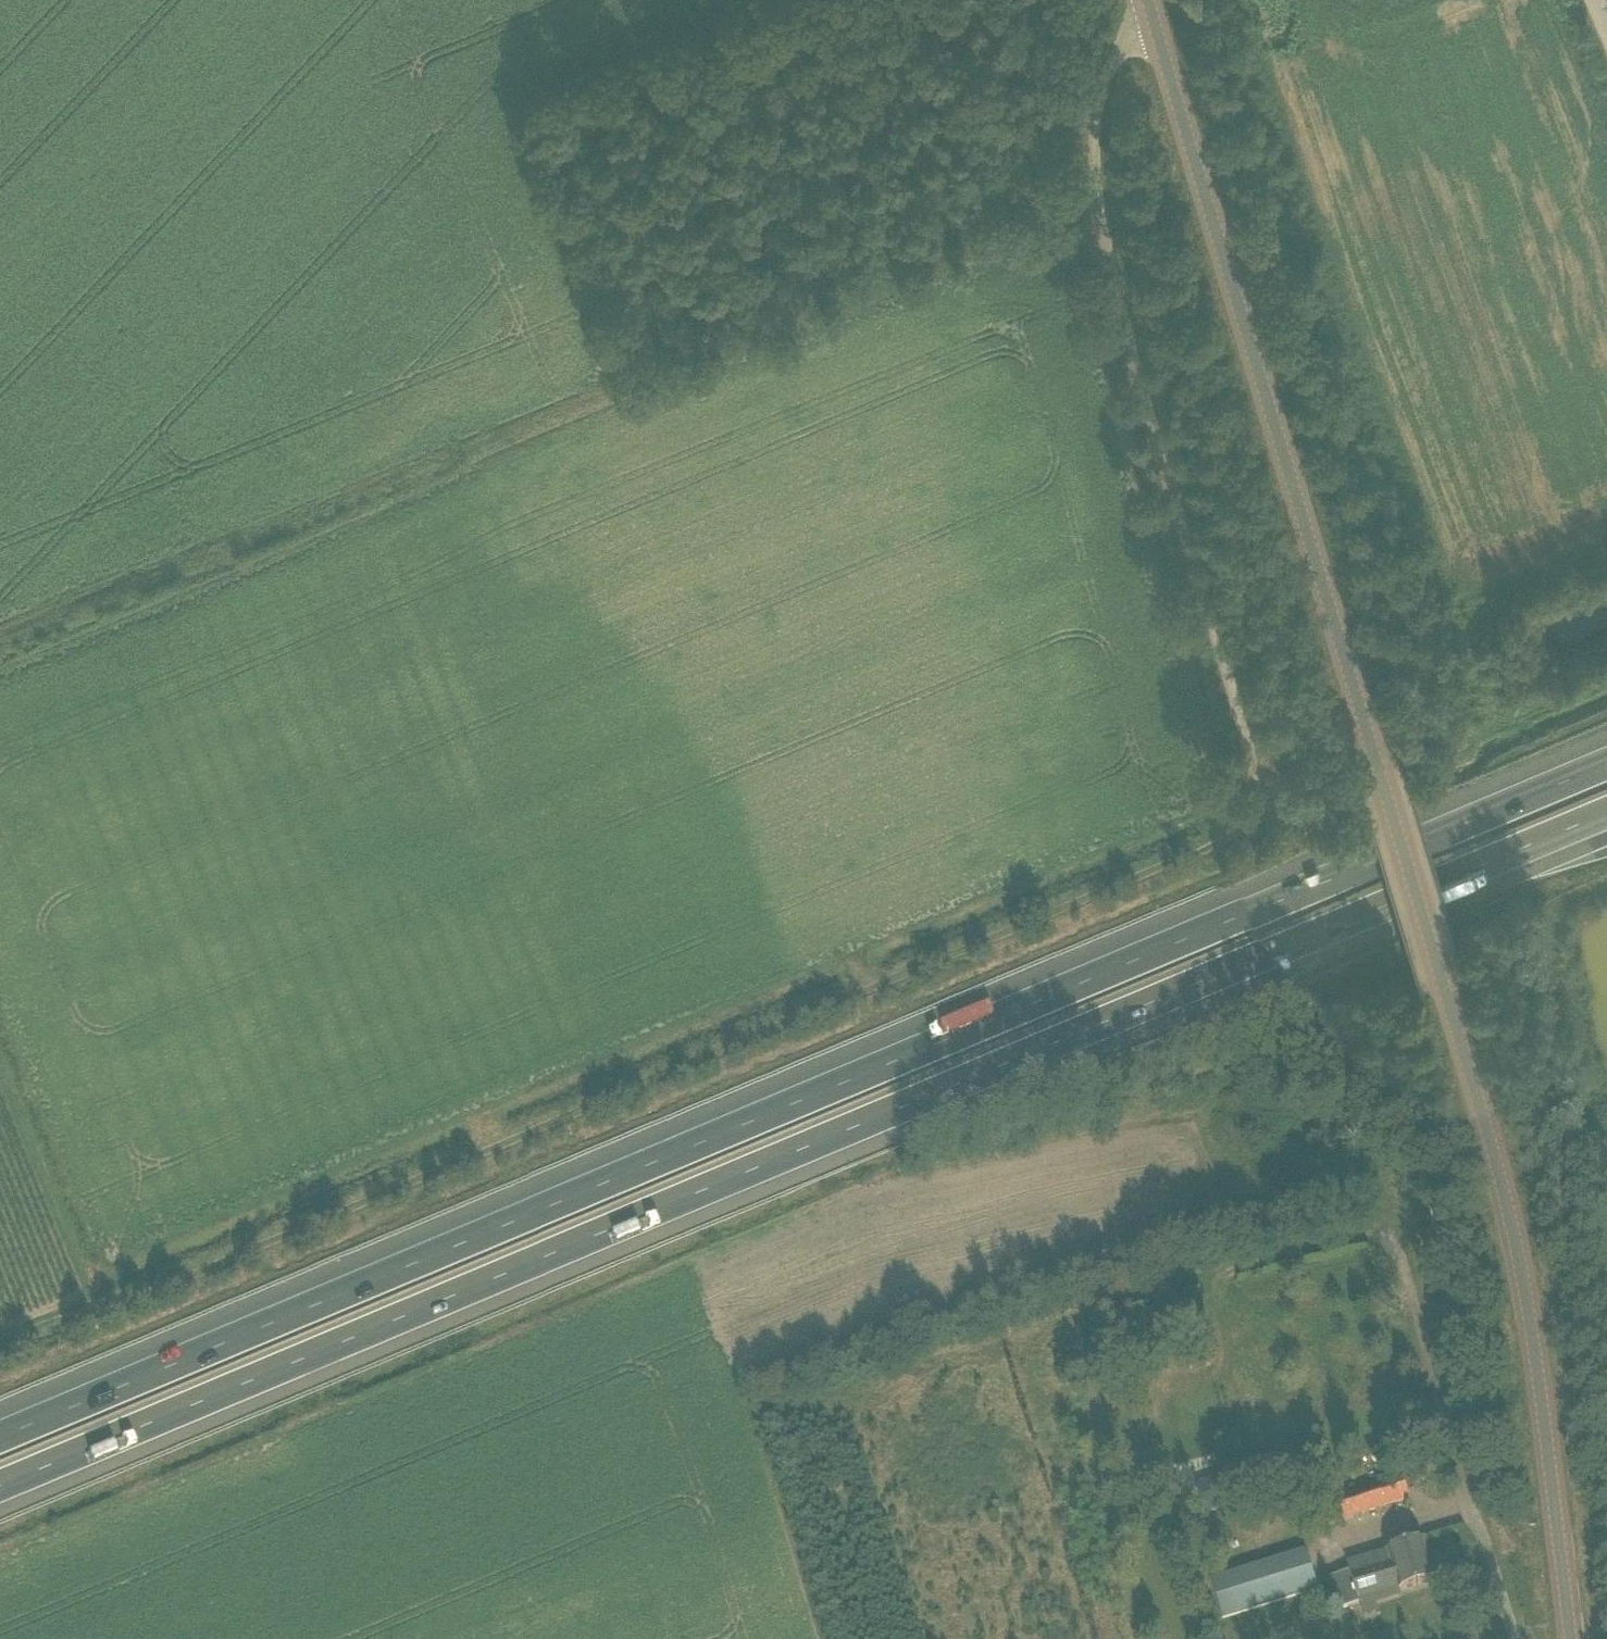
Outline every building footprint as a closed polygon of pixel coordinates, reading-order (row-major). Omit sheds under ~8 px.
[(1196,1486),(1205,1515),(1279,1492),(1270,1463),(1196,1486)] [(1409,1500),(1402,1477),(1320,1502),(1327,1524),(1409,1500)] [(1390,1560),(1338,1577),(1329,1579),(1339,1611),(1360,1605),(1400,1593),(1434,1582),(1422,1541),(1387,1552),(1390,1560)] [(1243,1610),(1317,1586),(1307,1553),(1232,1577),(1243,1610)]
